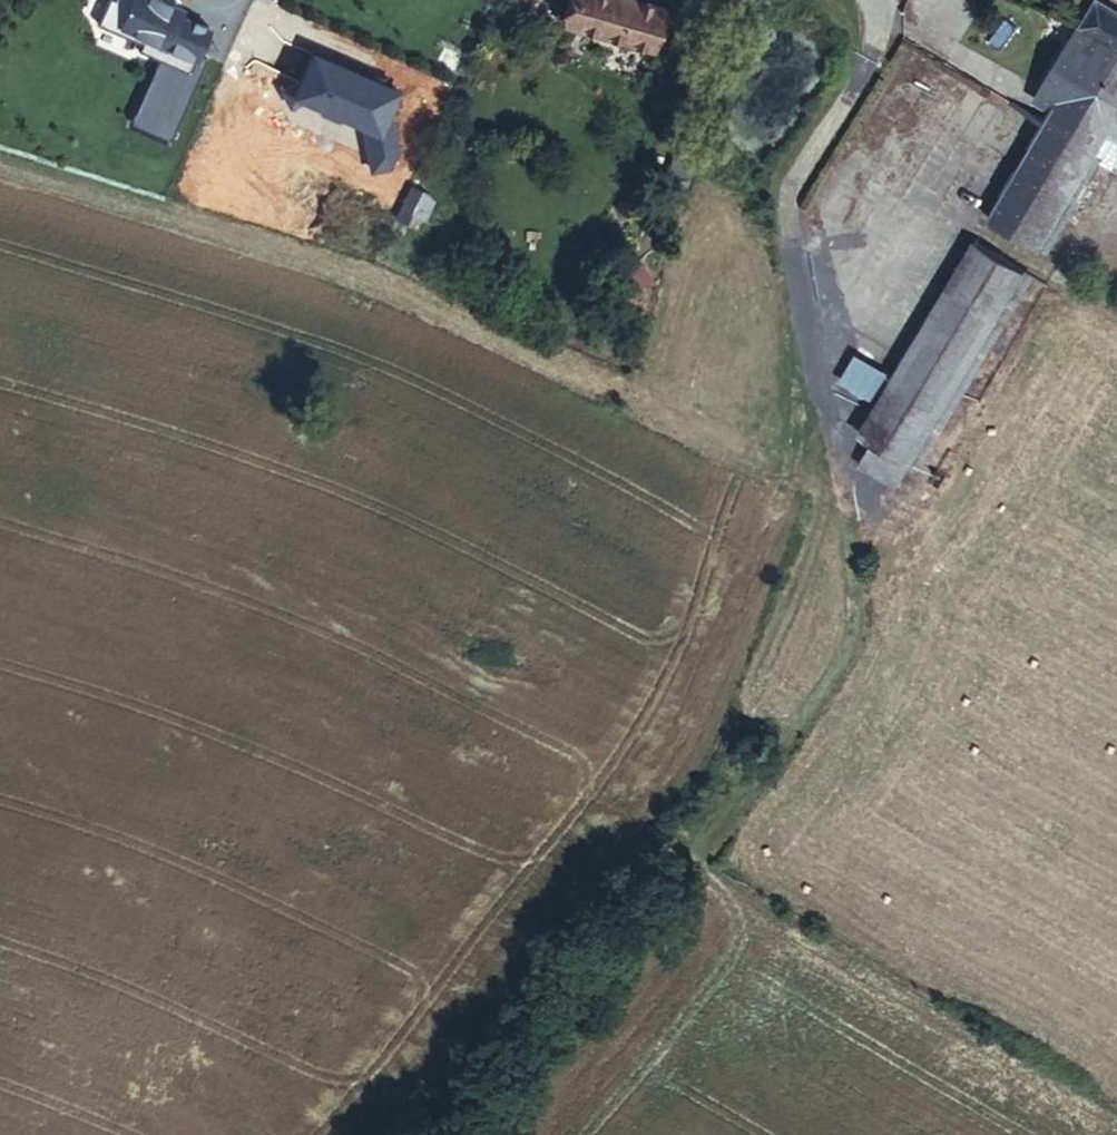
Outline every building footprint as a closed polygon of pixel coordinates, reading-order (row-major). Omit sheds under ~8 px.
[(138,50),(189,73),(209,27),(180,14),(160,5),(162,0),(107,0),(97,24),(141,43),(138,50)] [(566,25),(651,50),(663,8),(633,0),(573,0),(566,25)] [(1098,0),(1097,0),(1081,26),(1116,47),(1116,12),(1098,0)] [(1116,111),(1116,47),(1081,26),(1043,90),(1059,99),(1107,128),(1116,111)] [(1059,99),(1045,122),(1103,156),(1116,134),(1107,128),(1059,99)] [(1107,128),(1116,134),(1116,111),(1107,128)] [(1103,156),(1045,122),(988,219),(1045,252),(1103,156)] [(407,190),(403,198),(394,219),(404,224),(408,213),(419,218),(424,208),(429,204),(424,193),(422,193),(417,194),(407,190)] [(974,242),(893,378),(942,407),(1023,270),(974,242)] [(841,373),(882,397),(893,378),(852,353),(841,373)] [(942,407),(893,378),(882,397),(860,434),(872,441),(855,470),(892,492),(942,407)]
